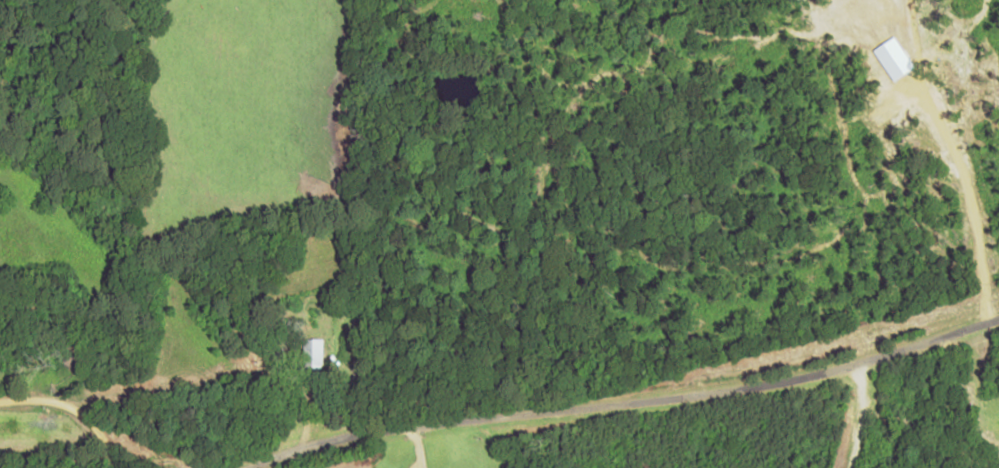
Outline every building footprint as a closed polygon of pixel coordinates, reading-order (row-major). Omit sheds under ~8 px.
[(891,80),(912,69),(895,36),(873,48),(891,80)] [(322,339),(303,339),(304,368),(323,368),(322,339)]
